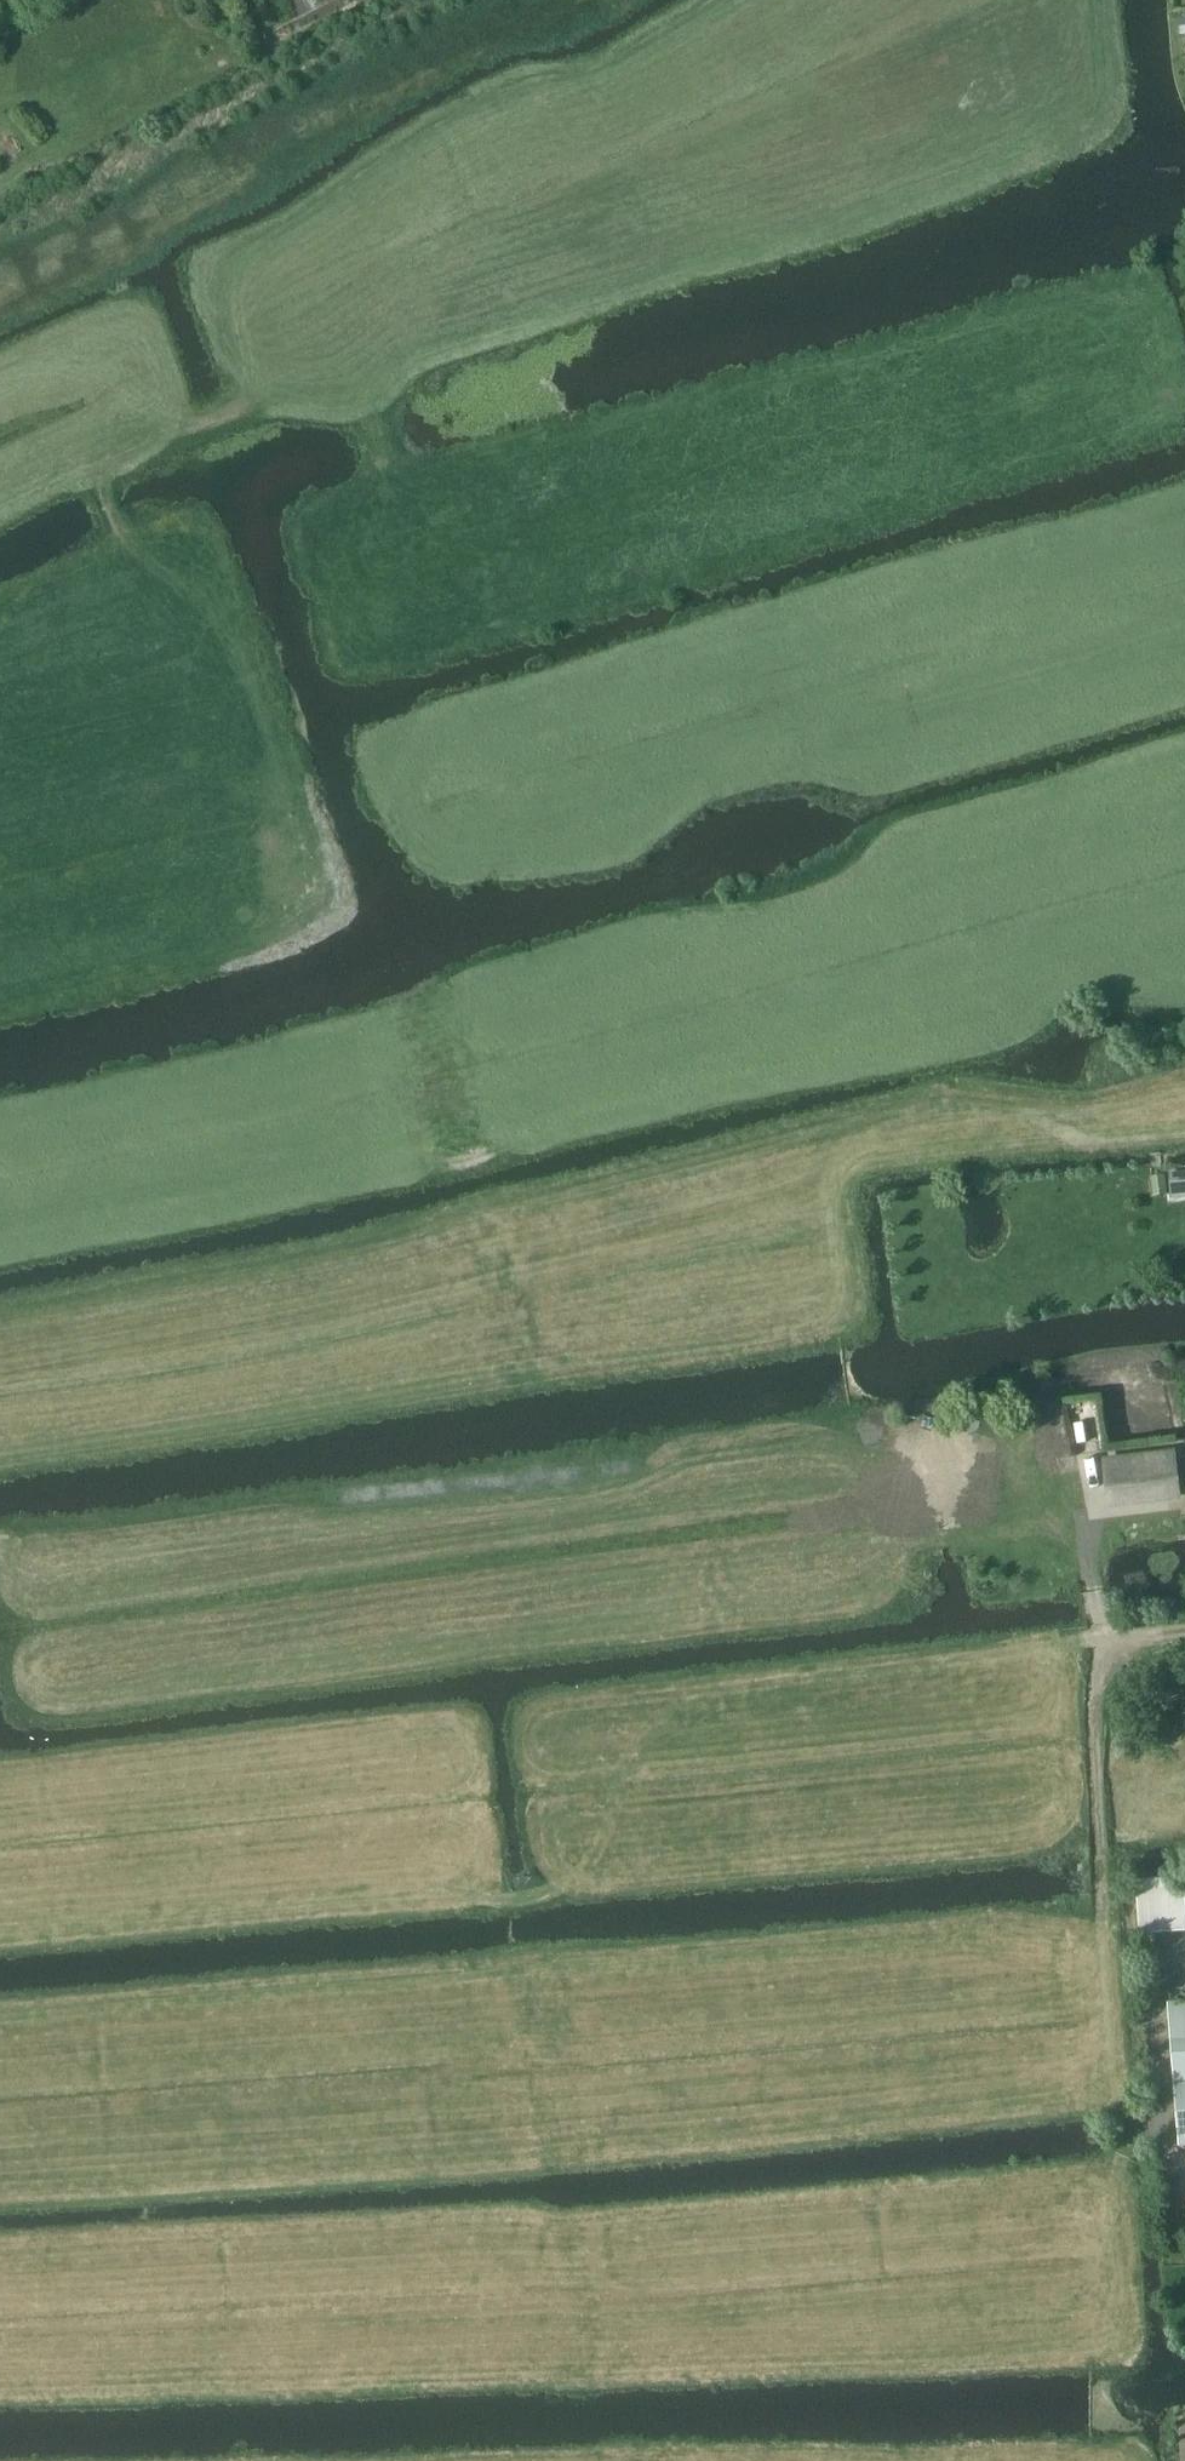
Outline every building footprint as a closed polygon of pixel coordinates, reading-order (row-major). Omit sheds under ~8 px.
[(1170,1174),(1172,1198),(1184,1197),(1184,1172),(1170,1174)] [(1111,1506),(1181,1498),(1175,1451),(1106,1460),(1111,1506)] [(1139,1879),(1140,1892),(1142,1932),(1184,1929),(1184,1888),(1173,1889),(1172,1877),(1139,1879)] [(1170,2002),(1179,2144),(1184,2143),(1184,2001),(1170,2002)]
